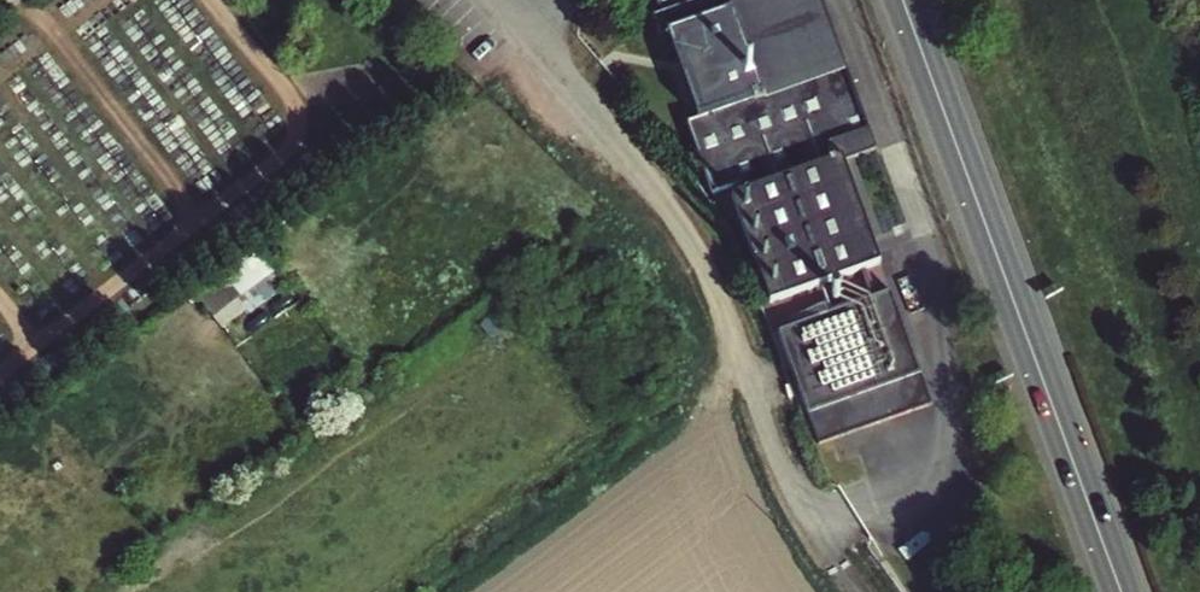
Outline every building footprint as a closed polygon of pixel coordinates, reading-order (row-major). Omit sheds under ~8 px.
[(844,65),(820,0),(685,0),(649,13),(656,33),(668,28),(700,117),(844,65)] [(700,117),(688,122),(714,193),(736,184),(739,192),(734,194),(770,298),(854,269),(863,266),(880,260),(842,157),(837,159),(833,150),(870,137),(844,65),(700,117)] [(800,395),(915,355),(890,286),(873,292),(863,266),(854,269),(863,296),(775,328),(800,395)] [(834,293),(834,291),(834,289),(833,287),(831,286),(829,286),(827,286),(825,287),(824,289),(824,291),(824,293),(825,295),(827,296),(829,296),(831,296),(833,295),(834,293)] [(800,395),(816,442),(931,400),(915,355),(800,395)]
